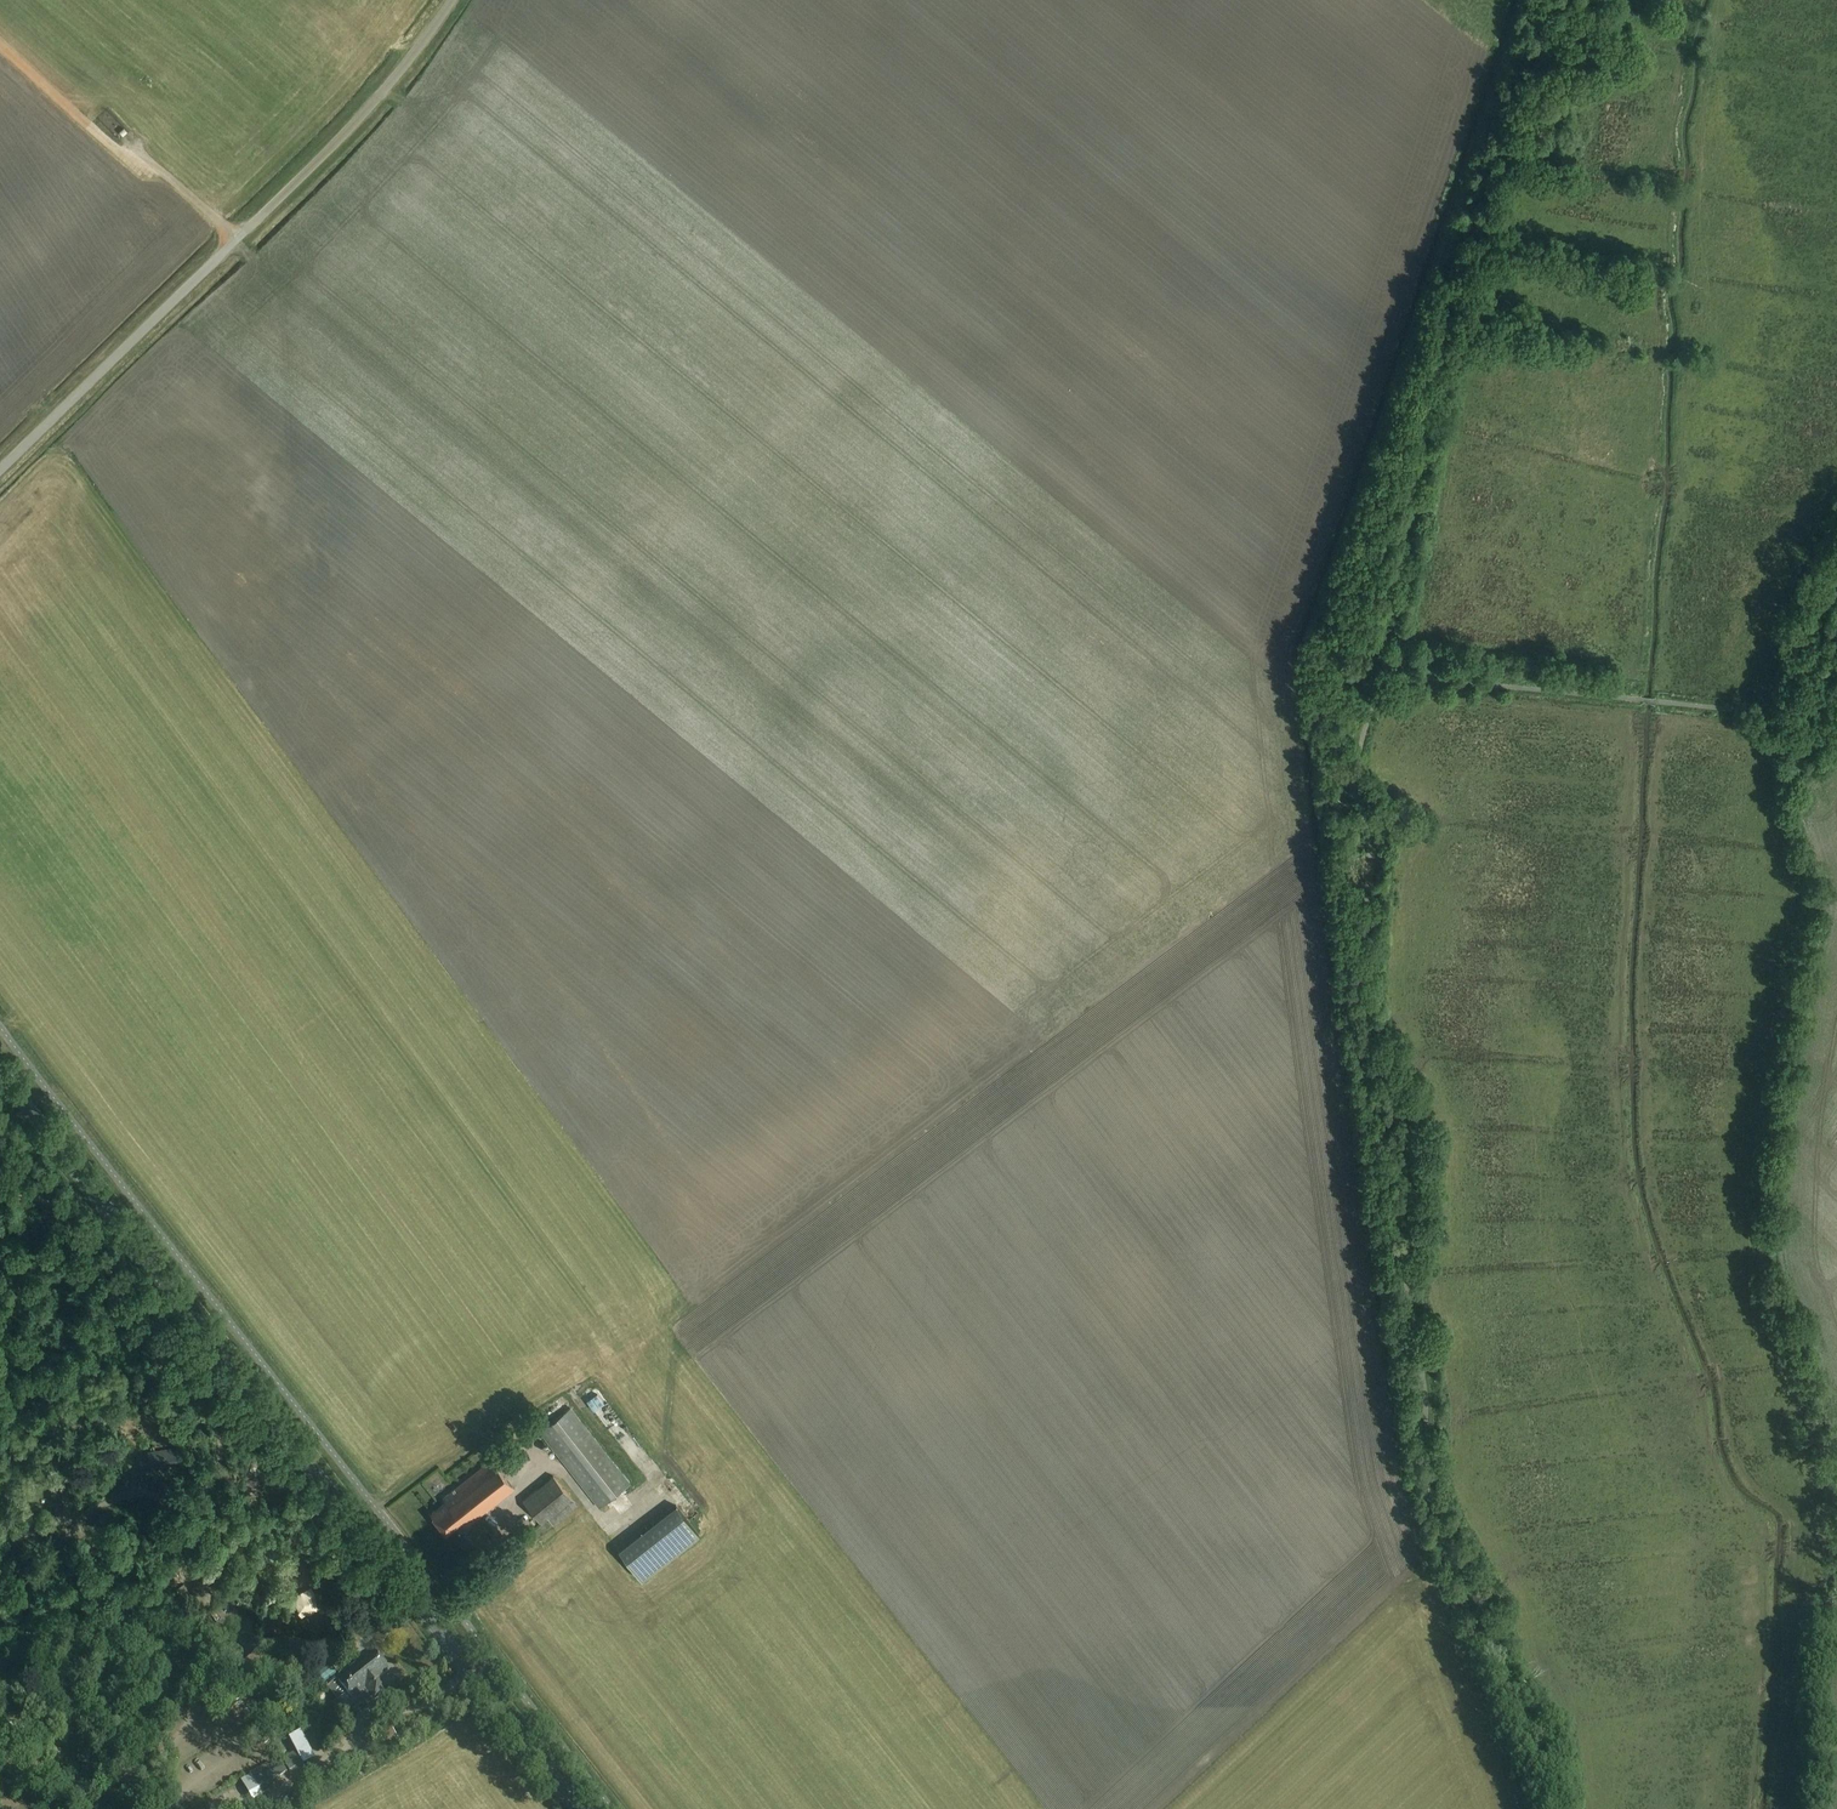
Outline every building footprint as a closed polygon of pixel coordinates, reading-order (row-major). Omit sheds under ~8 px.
[(119,132),(123,136),(128,132),(124,128),(119,132)] [(133,174),(149,186),(156,177),(139,165),(133,174)] [(539,1433),(598,1508),(630,1483),(571,1408),(539,1433)] [(151,1467),(179,1463),(177,1449),(149,1453),(151,1467)] [(517,1493),(493,1462),(445,1500),(448,1504),(432,1516),(447,1535),(463,1523),(469,1530),(517,1493)] [(577,1505),(552,1476),(522,1501),(541,1524),(547,1519),(553,1525),(577,1505)] [(618,1550),(640,1579),(698,1534),(676,1505),(618,1550)] [(330,1688),(340,1701),(351,1715),(366,1703),(369,1707),(391,1690),(382,1678),(390,1672),(376,1653),(353,1671),(353,1670),(343,1678),(338,1681),(330,1688)] [(376,1733),(385,1746),(397,1737),(388,1725),(376,1733)] [(304,1763),(299,1755),(297,1751),(282,1760),(289,1772),(304,1763)] [(265,1786),(286,1773),(279,1761),(258,1773),(257,1771),(251,1775),(260,1790),(263,1795),(268,1791),(265,1786)]
